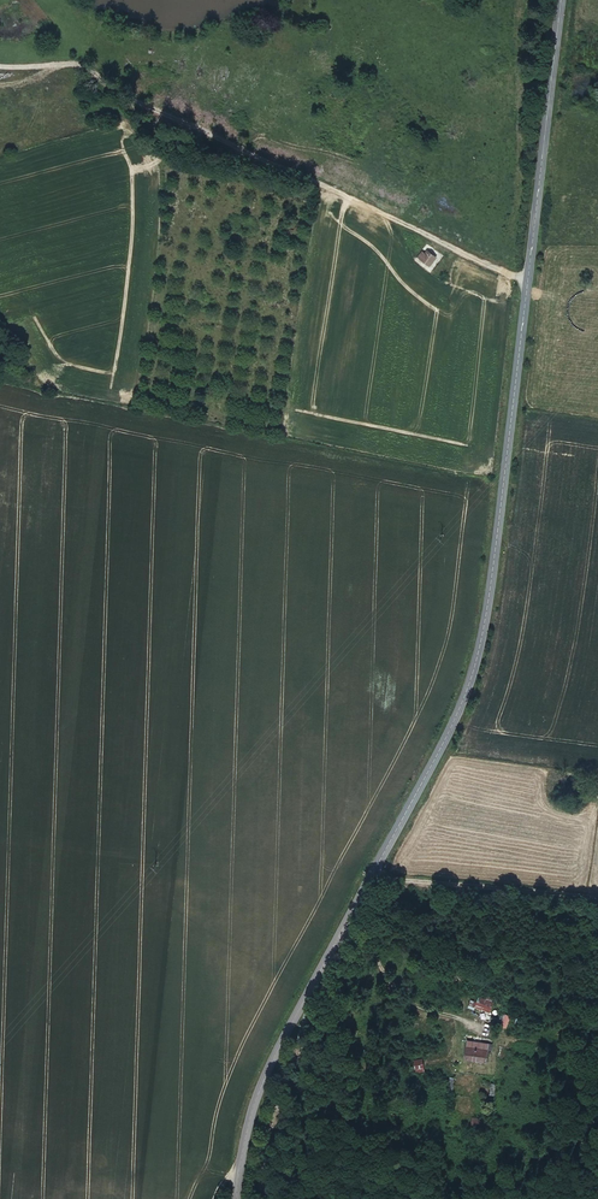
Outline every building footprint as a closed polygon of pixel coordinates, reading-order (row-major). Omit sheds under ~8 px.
[(431,252),(425,249),(420,259),(426,262),(431,252)] [(494,1003),(479,998),(477,1003),(476,1008),(490,1014),(494,1003)] [(476,1008),(477,1003),(471,1001),(469,1009),(475,1011),(476,1008)] [(517,1019),(516,1025),(524,1028),(525,1022),(517,1019)] [(466,1061),(488,1065),(489,1055),(492,1055),(493,1045),(468,1042),(466,1061)] [(415,1058),(415,1068),(424,1068),(424,1058),(415,1058)] [(471,1125),(490,1129),(491,1123),(473,1119),(471,1125)]
